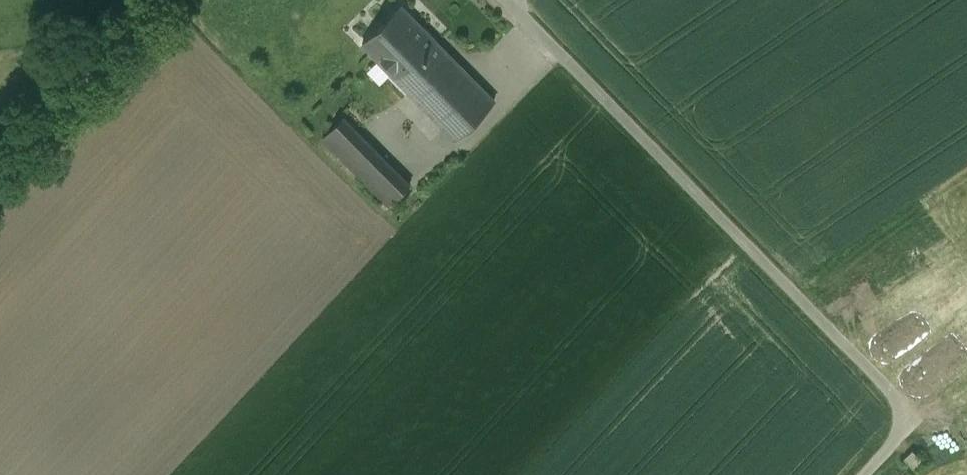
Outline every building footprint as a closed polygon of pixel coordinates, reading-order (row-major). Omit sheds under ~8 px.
[(401,5),(362,43),(395,76),(434,38),(401,5)] [(434,38),(395,76),(455,138),(495,100),(434,38)] [(398,171),(343,116),(322,137),(377,192),(398,171)] [(398,171),(377,192),(389,204),(410,183),(398,171)] [(913,450),(904,458),(914,468),(922,460),(913,450)]
